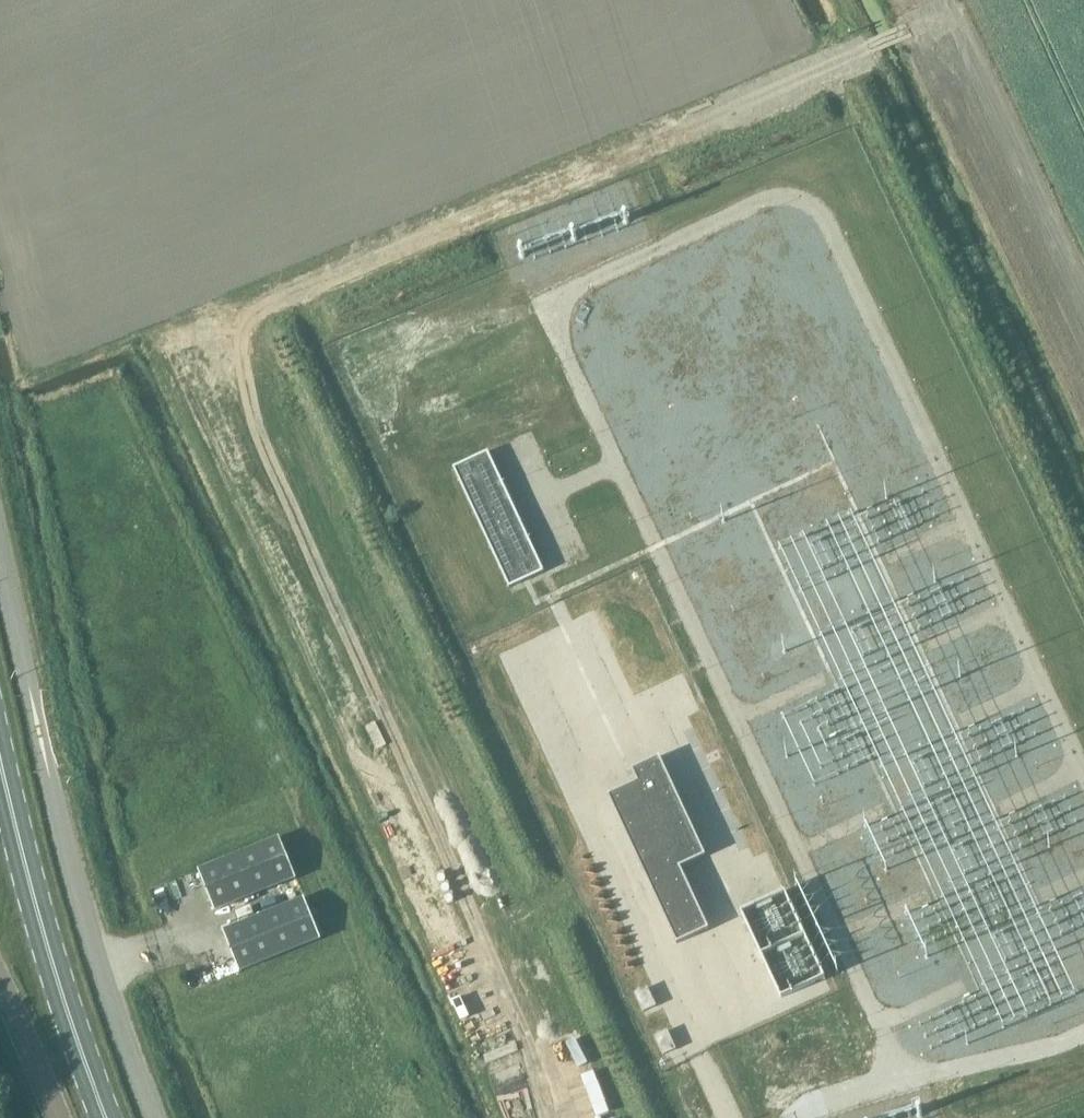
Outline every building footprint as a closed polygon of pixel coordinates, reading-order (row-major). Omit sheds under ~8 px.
[(452,467),(509,587),(544,571),(487,451),(452,467)] [(636,780),(606,794),(676,943),(709,928),(680,867),(705,855),(658,755),(631,768),(636,780)] [(278,836),(198,870),(214,910),(295,877),(278,836)] [(302,897),(223,930),(239,971),(319,938),(302,897)]
